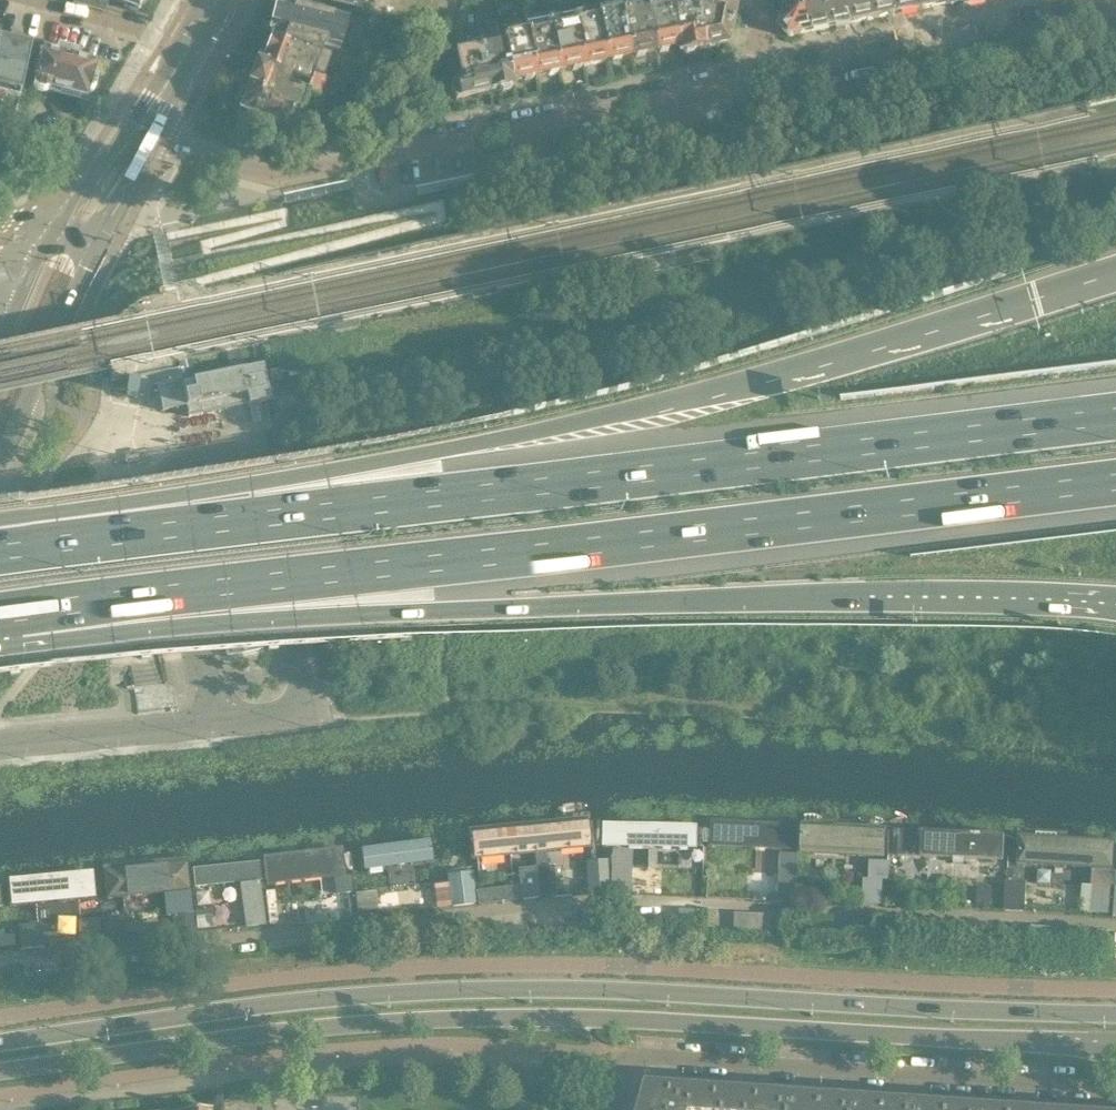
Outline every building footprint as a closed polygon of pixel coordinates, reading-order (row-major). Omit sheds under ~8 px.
[(74,4),(102,13),(108,0),(75,0),(74,4)] [(139,11),(143,0),(109,0),(139,11)] [(363,9),(365,0),(326,0),(363,9)] [(644,4),(654,51),(656,51),(660,53),(667,51),(669,48),(679,46),(679,47),(671,7),(669,0),(665,0),(644,4)] [(694,2),(704,48),(726,43),(735,0),(693,0),(694,2)] [(783,31),(789,38),(813,32),(806,0),(789,0),(783,31)] [(813,32),(834,28),(828,0),(806,0),(813,32)] [(834,28),(856,23),(851,0),(828,0),(834,28)] [(856,23),(878,19),(874,0),(851,0),(856,23)] [(878,19),(900,14),(897,0),(874,0),(878,19)] [(900,14),(922,10),(920,0),(897,0),(900,14)] [(922,10),(943,5),(942,0),(920,0),(922,10)] [(694,2),(671,7),(679,47),(680,53),(682,52),(685,54),(692,53),(694,50),(704,48),(694,2)] [(277,4),(272,22),(270,33),(285,37),(284,39),(321,48),(336,52),(341,53),(348,23),(277,4)] [(644,4),(619,9),(629,56),(633,56),(636,58),(643,56),(645,53),(654,51),(644,4)] [(619,9),(596,14),(607,61),(609,61),(612,63),(619,61),(621,58),(629,56),(619,9)] [(607,61),(596,14),(575,18),(585,66),(607,61)] [(575,18),(551,23),(562,71),(569,69),(572,71),(580,70),(582,66),(585,66),(575,18)] [(551,23),(527,28),(537,76),(545,74),(548,76),(556,75),(558,71),(562,71),(551,23)] [(503,33),(504,40),(513,81),(521,79),(525,81),(532,80),(534,76),(537,76),(527,28),(503,33)] [(265,57),(262,66),(261,67),(292,80),(291,82),(309,89),(307,95),(319,100),(326,82),(322,80),(330,61),(282,43),(272,39),(271,42),(267,40),(263,42),(259,52),(261,56),(265,57)] [(31,47),(0,40),(0,102),(1,102),(7,98),(19,100),(31,47)] [(504,40),(479,46),(489,92),(499,90),(502,93),(509,91),(511,88),(513,87),(512,81),(513,81),(504,40)] [(41,52),(34,87),(33,89),(55,93),(68,96),(80,98),(82,91),(92,93),(97,70),(93,70),(94,64),(77,60),(79,51),(59,46),(57,55),(41,52)] [(470,52),(454,55),(450,55),(441,86),(452,82),(449,92),(456,99),(489,92),(479,46),(469,48),(470,52)] [(240,85),(234,102),(243,106),(243,107),(242,108),(242,109),(243,110),(243,112),(245,113),(266,121),(265,122),(297,134),(307,108),(302,107),(306,95),(307,95),(309,89),(291,82),(292,80),(261,67),(262,66),(257,64),(255,67),(253,66),(248,81),(250,82),(249,85),(250,86),(249,88),(240,85)] [(270,400),(267,387),(263,366),(157,388),(162,412),(186,407),(188,417),(270,400)] [(283,380),(280,369),(269,371),(272,382),(283,380)] [(125,396),(135,399),(136,398),(138,388),(127,385),(125,396)] [(631,893),(632,851),(611,850),(610,893),(631,893)] [(534,862),(543,862),(543,853),(534,853),(534,862)] [(676,862),(685,862),(685,853),(676,853),(676,862)] [(797,897),(798,854),(780,854),(779,896),(797,897)] [(586,862),(588,894),(610,892),(607,860),(586,862)] [(863,902),(896,904),(898,879),(889,879),(890,862),(870,861),(869,878),(864,877),(863,902)] [(765,871),(774,871),(774,862),(765,862),(765,871)] [(854,871),(863,871),(863,862),(854,862),(854,871)] [(550,867),(515,870),(516,887),(516,892),(552,889),(550,867)] [(392,880),(401,880),(401,871),(392,871),(392,880)] [(969,880),(978,880),(978,871),(969,871),(969,880)] [(1067,880),(1076,880),(1076,871),(1067,871),(1067,880)] [(476,903),(472,872),(446,875),(448,884),(434,886),(437,908),(476,903)] [(349,877),(333,879),(335,895),(351,893),(349,877)] [(303,889),(312,889),(312,880),(303,880),(303,889)] [(249,908),(251,927),(260,926),(258,906),(263,905),(261,882),(245,884),(247,908),(249,908)] [(479,905),(518,901),(516,892),(516,887),(477,892),(479,905)] [(223,898),(232,898),(232,889),(223,889),(223,898)] [(173,914),(175,935),(197,933),(194,911),(192,911),(190,891),(165,894),(168,915),(173,914)] [(378,910),(376,891),(355,893),(357,912),(378,910)] [(143,906),(152,907),(152,898),(143,898),(143,906)] [(54,915),(63,915),(63,907),(54,907),(54,915)] [(736,929),(772,930),(773,912),(737,911),(736,929)] [(104,941),(126,939),(124,916),(102,918),(104,941)] [(648,1084),(641,1109),(743,1109),(734,1108),(735,1090),(648,1084)] [(735,1090),(734,1108),(743,1109),(820,1109),(821,1096),(735,1090)] [(1032,1095),(996,1093),(996,1104),(1031,1106),(1032,1095)] [(821,1096),(820,1109),(884,1109),(885,1100),(821,1096)] [(885,1100),(884,1109),(949,1109),(949,1105),(885,1100)]
